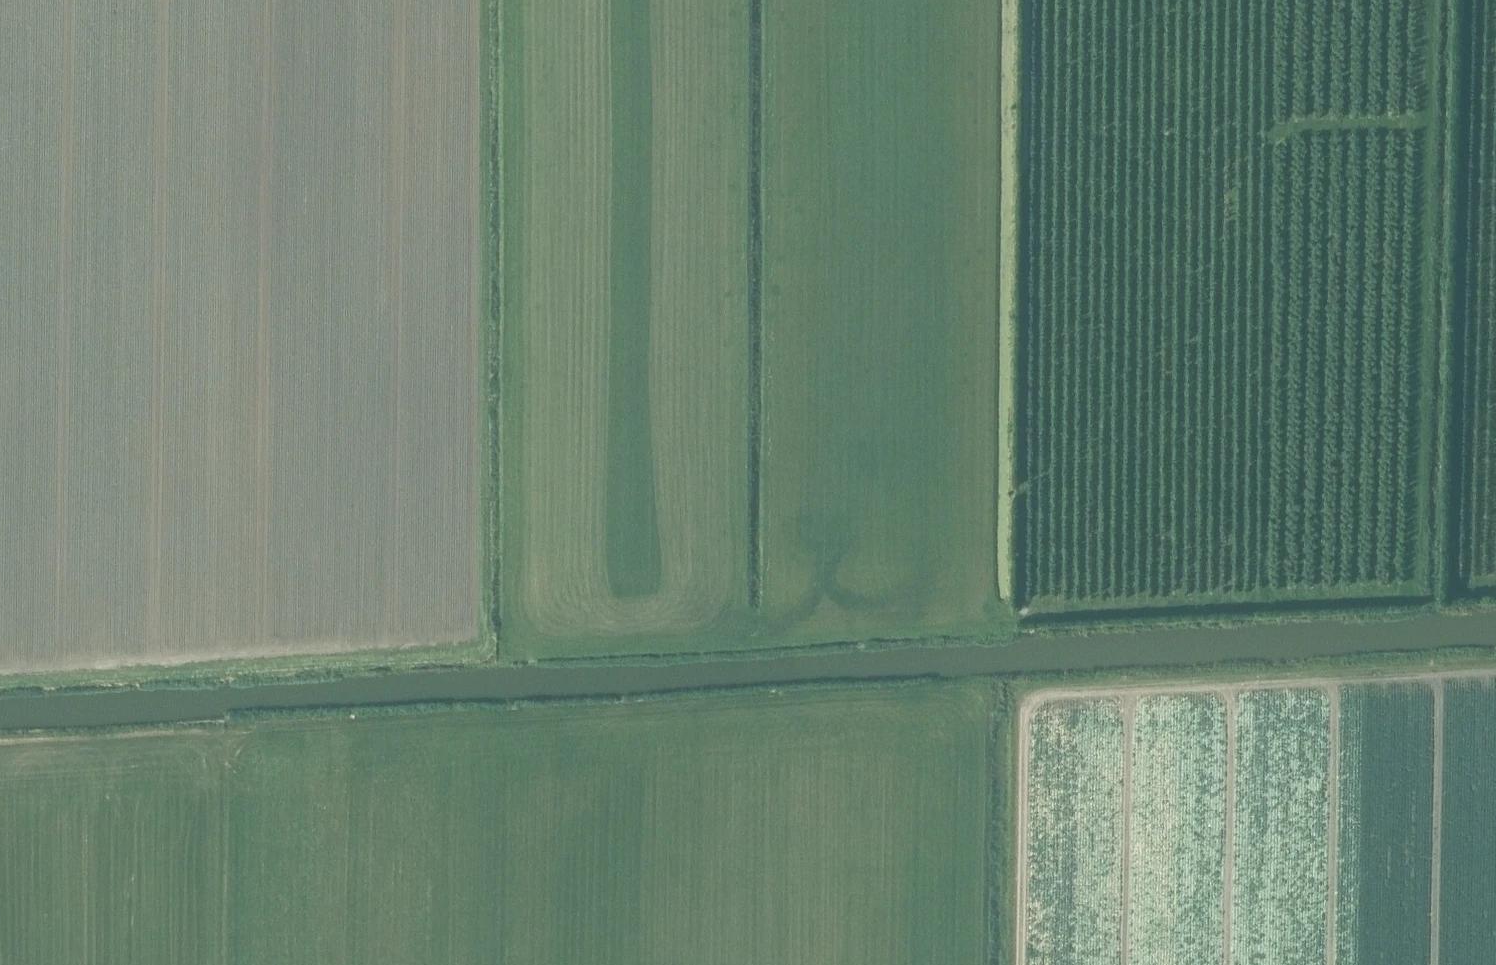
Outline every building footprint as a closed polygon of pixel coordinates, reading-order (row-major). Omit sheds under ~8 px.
[(1034,164),(1043,164),(1043,151),(1035,150),(1034,164)]
